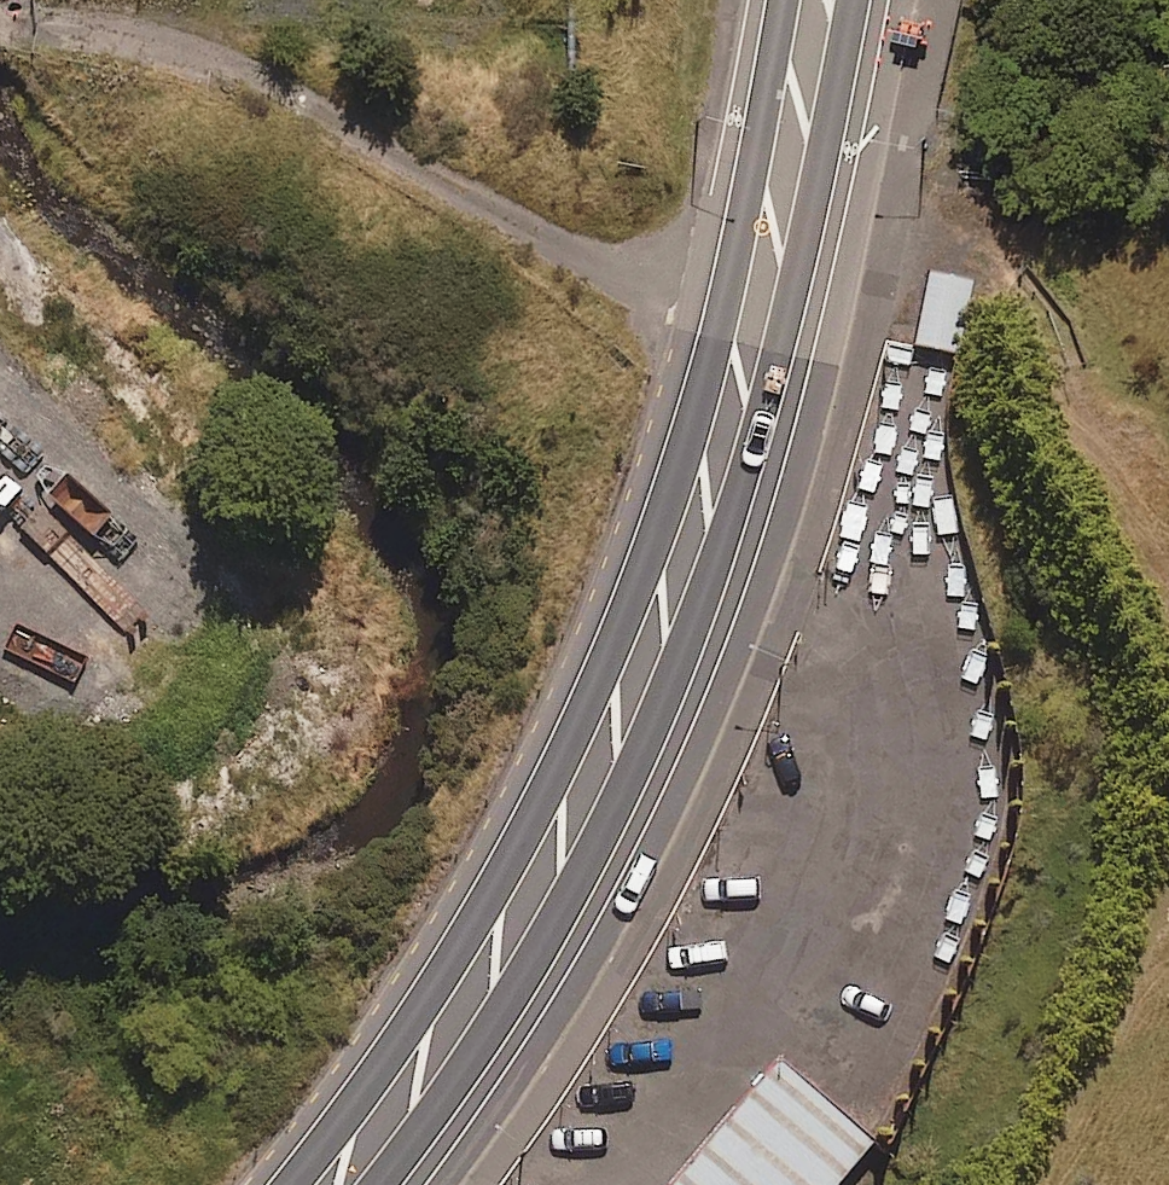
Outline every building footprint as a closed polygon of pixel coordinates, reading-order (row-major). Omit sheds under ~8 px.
[(676,1184),(839,1184),(875,1142),(779,1062),(676,1184)]
